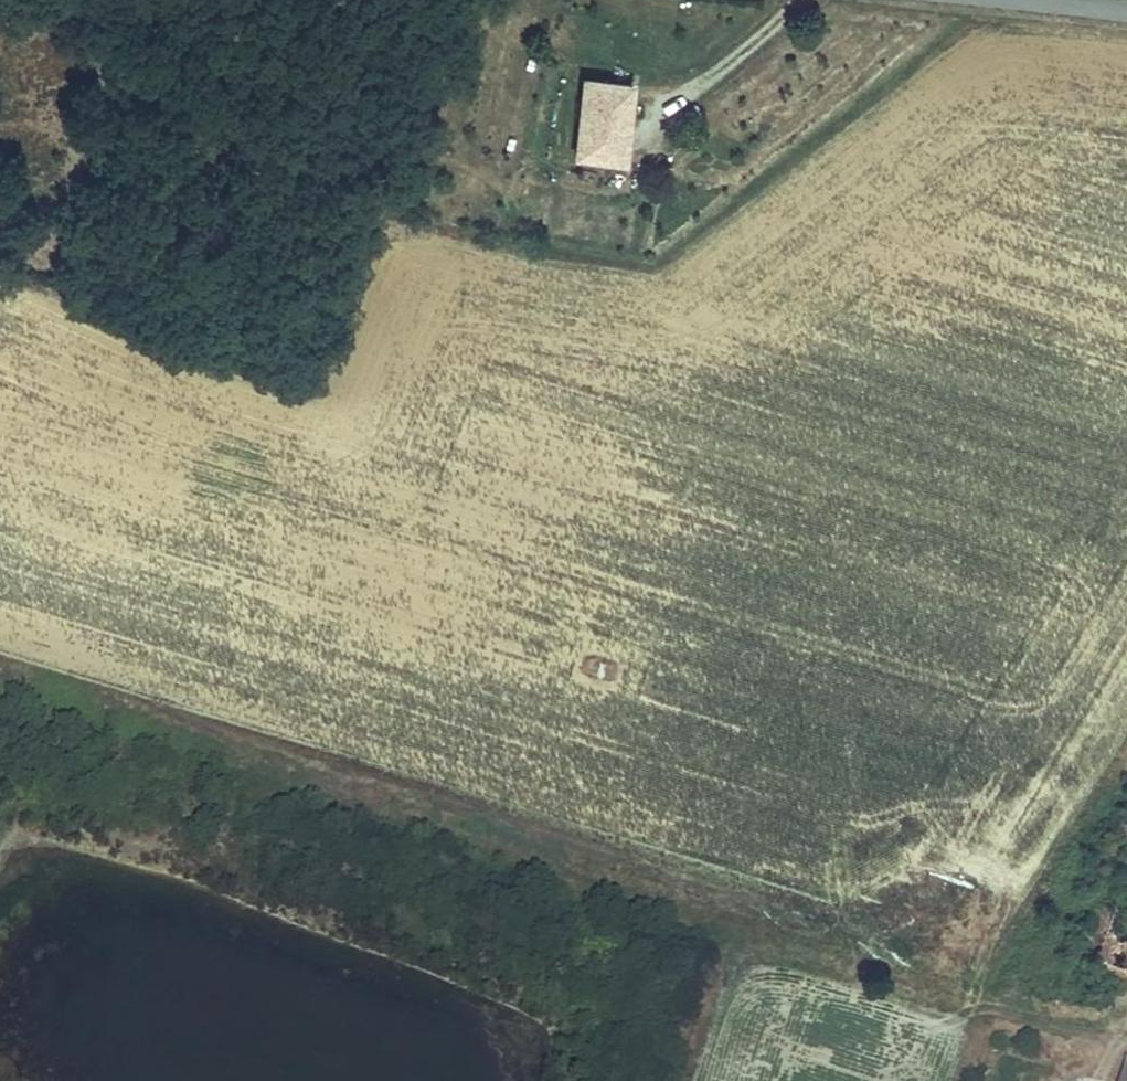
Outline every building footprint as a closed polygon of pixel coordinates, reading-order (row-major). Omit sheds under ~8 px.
[(587,78),(581,153),(627,157),(634,83),(587,78)] [(1119,1052),(1109,1080),(1126,1080),(1126,1055),(1119,1052)]
